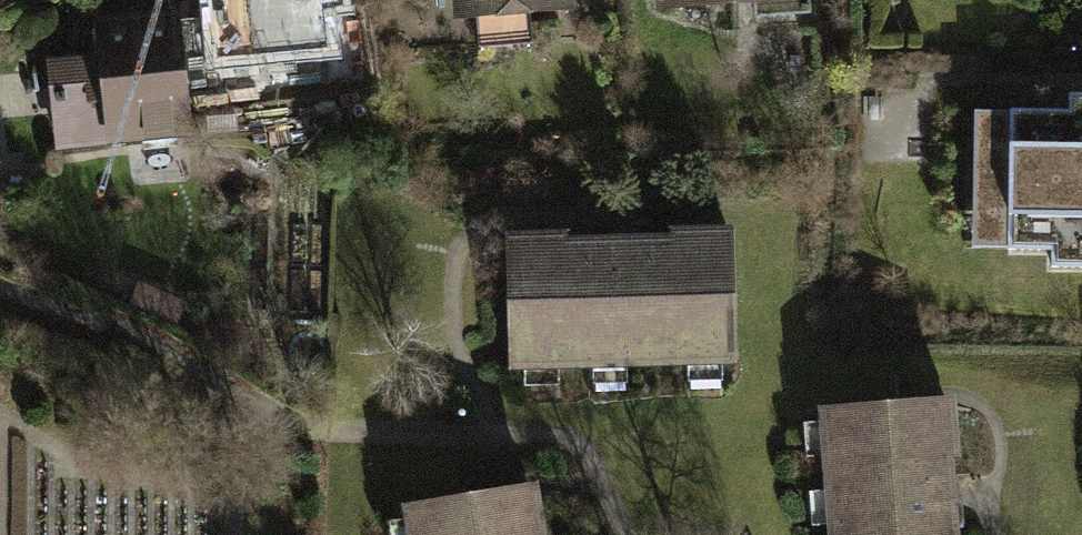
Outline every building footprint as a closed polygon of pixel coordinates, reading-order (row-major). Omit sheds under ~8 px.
[(217,60),(328,50),(325,9),(342,7),(342,0),(212,0),(217,60)] [(456,24),(575,14),(574,0),(454,0),(456,24)] [(667,12),(794,2),(794,0),(666,0),(667,12)] [(82,151),(194,141),(182,7),(70,17),(82,151)] [(1071,83),(1070,102),(977,100),(975,233),(1052,235),(1051,253),(1081,253),(1081,84),(1071,83)] [(512,237),(514,366),(742,363),(741,234),(512,237)] [(834,534),(967,534),(958,411),(826,420),(834,534)] [(418,534),(545,534),(539,493),(414,512),(418,534)]
